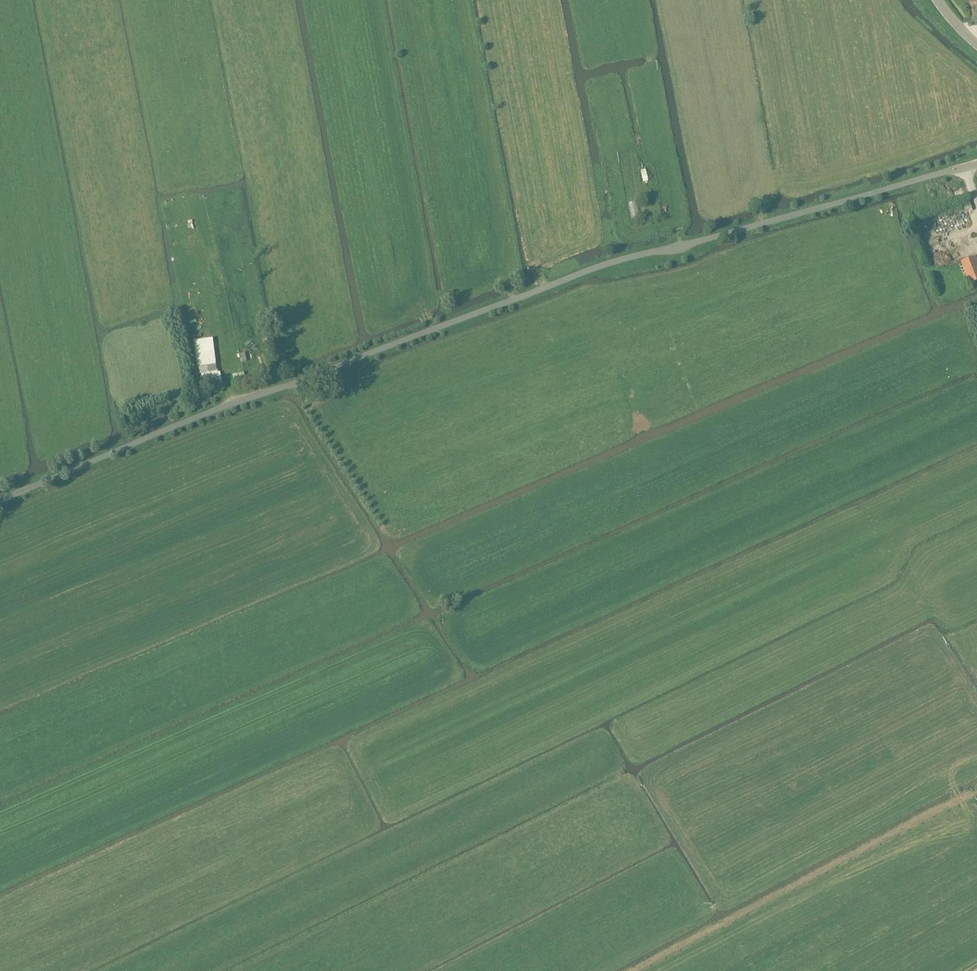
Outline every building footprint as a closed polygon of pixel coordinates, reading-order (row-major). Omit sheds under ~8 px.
[(969,284),(976,281),(976,257),(976,256),(961,261),(969,284)] [(211,338),(195,340),(202,388),(222,385),(220,370),(216,371),(211,338)] [(244,373),(233,375),(234,382),(245,380),(245,379),(244,373)]
